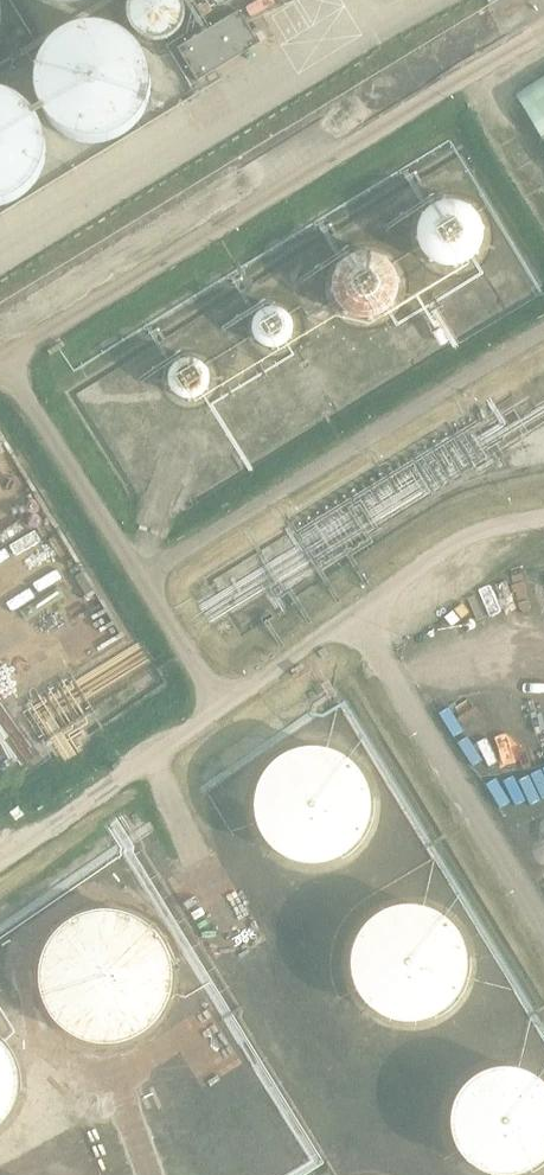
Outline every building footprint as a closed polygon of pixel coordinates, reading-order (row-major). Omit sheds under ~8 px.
[(184,7),(183,1),(183,0),(132,0),(131,1),(131,7),(131,14),(134,20),(137,25),(142,29),(148,32),(154,34),(160,34),(167,32),(172,29),(177,25),(181,20),(183,14),(184,7)] [(239,11),(178,49),(198,82),(216,71),(259,44),(246,24),(239,11)] [(81,132),(97,135),(113,134),(129,128),(141,118),(150,104),(154,88),(152,72),(146,57),(136,45),(122,36),(106,32),(90,33),(75,39),(63,50),(54,64),(50,79),(51,95),(57,111),(68,123),(81,132)] [(543,137),(543,76),(514,94),(541,139),(543,137)] [(5,200),(20,194),(32,184),(41,170),(45,154),(44,138),(38,123),(27,110),(13,102),(0,98),(0,200),(5,200)] [(475,239),(475,232),(474,225),(471,218),(468,212),(463,207),(457,203),(450,200),(443,199),(436,199),(429,200),(422,203),(416,207),(411,213),(408,219),(405,225),(404,233),(405,240),(407,247),(410,253),(414,259),(420,263),(426,267),(433,269),(440,269),(447,269),(454,266),(460,263),(466,258),(470,252),(473,246),(475,239)] [(393,291),(393,284),(392,277),(390,270),(386,264),(381,259),(375,255),(368,252),(361,251),(354,251),(347,252),(340,255),(334,259),(329,265),(326,271),(323,277),(322,285),(323,292),(325,299),(328,305),(332,311),(338,315),(344,319),(351,321),(358,321),(365,321),(372,318),(379,315),(384,310),(388,304),(391,298),(393,291)] [(292,340),(293,334),(292,327),(290,321),(286,316),(281,312),(275,309),(269,308),(263,308),(257,309),(251,312),(246,316),(243,322),(240,328),(240,334),(241,340),(243,346),(246,352),(251,356),(257,359),(263,360),(270,360),(276,358),(281,356),(286,351),(290,346),(292,340)] [(213,391),(214,384),(213,378),(211,372),(207,367),(202,363),(196,360),(190,358),(184,358),(178,360),(172,363),(167,367),(164,373),(161,379),(161,385),(162,391),(164,397),(168,402),(172,407),(178,409),(184,411),(191,411),(197,409),(202,406),(207,402),(211,397),(213,391)] [(364,816),(365,806),(365,796),(362,786),(357,777),(351,769),(344,762),(336,757),(326,753),(316,752),(306,752),(296,753),(287,757),(279,762),(271,769),(265,777),(261,786),(258,795),(257,805),(258,815),(260,825),(265,834),(271,842),(278,848),(287,854),(296,857),(306,859),(316,859),(326,857),(335,854),(344,849),(351,842),(357,834),(362,825),(364,816)] [(464,973),(465,963),(464,952),(461,942),(457,933),(450,924),(442,917),(433,912),(423,908),(412,907),(402,907),(391,910),(382,914),(373,921),(366,928),(360,937),(356,947),(354,957),(354,968),(356,978),(360,988),(366,997),(373,1005),(382,1011),(391,1015),(402,1018),(412,1018),(423,1017),(433,1013),(442,1008),(450,1001),(457,993),(461,983),(464,973)] [(177,989),(178,976),(177,964),(173,951),(168,940),(160,930),(150,921),(139,915),(127,911),(114,909),(101,909),(88,912),(77,918),(66,925),(57,935),(50,945),(46,957),(43,970),(43,983),(46,995),(50,1007),(57,1018),(66,1027),(77,1035),(88,1040),(101,1043),(114,1044),(127,1042),(139,1038),(150,1031),(160,1023),(168,1013),(173,1001),(177,989)] [(31,1086),(30,1075),(27,1065),(22,1055),(15,1046),(7,1039),(0,1035),(0,1137),(7,1134),(15,1126),(22,1118),(27,1108),(30,1097),(31,1086)] [(534,1063),(524,1059),(513,1058),(502,1058),(491,1061),(481,1066),(472,1072),(464,1080),(458,1090),(454,1100),(452,1111),(452,1122),(454,1133),(458,1143),(464,1152),(472,1160),(481,1167),(491,1171),(502,1174),(513,1174),(524,1173),(535,1169),(543,1164),(543,1068),(534,1063)]
